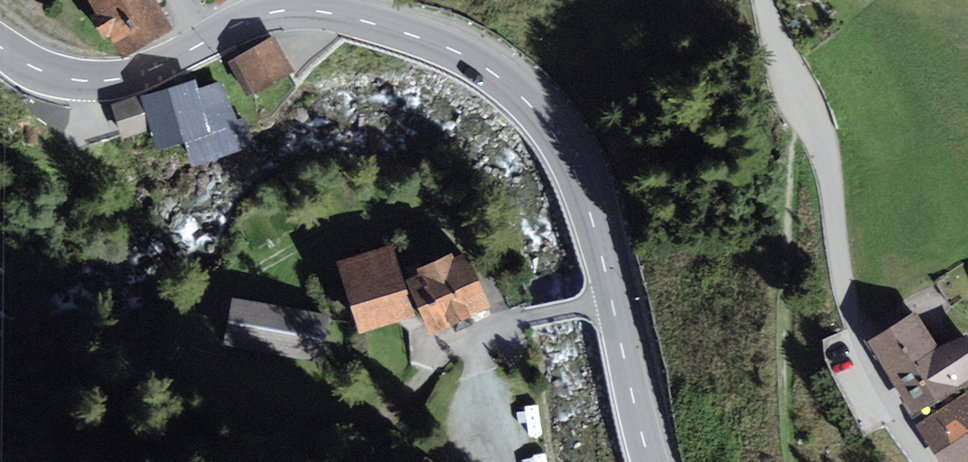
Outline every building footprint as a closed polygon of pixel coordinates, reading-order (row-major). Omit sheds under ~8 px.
[(118,59),(171,31),(155,0),(87,0),(118,59)] [(218,10),(232,0),(211,0),(218,10)] [(274,38),(228,64),(249,101),(295,74),(274,38)] [(198,83),(113,108),(122,146),(154,136),(160,153),(187,148),(196,170),(241,152),(217,87),(199,92),(198,83)] [(393,246),(337,263),(359,333),(415,315),(393,246)] [(467,247),(403,273),(429,335),(492,309),(467,247)] [(330,316),(231,297),(222,346),(321,365),(330,316)] [(875,346),(918,415),(967,384),(967,341),(946,355),(922,316),(875,346)] [(922,428),(945,461),(967,461),(967,397),(922,428)]
